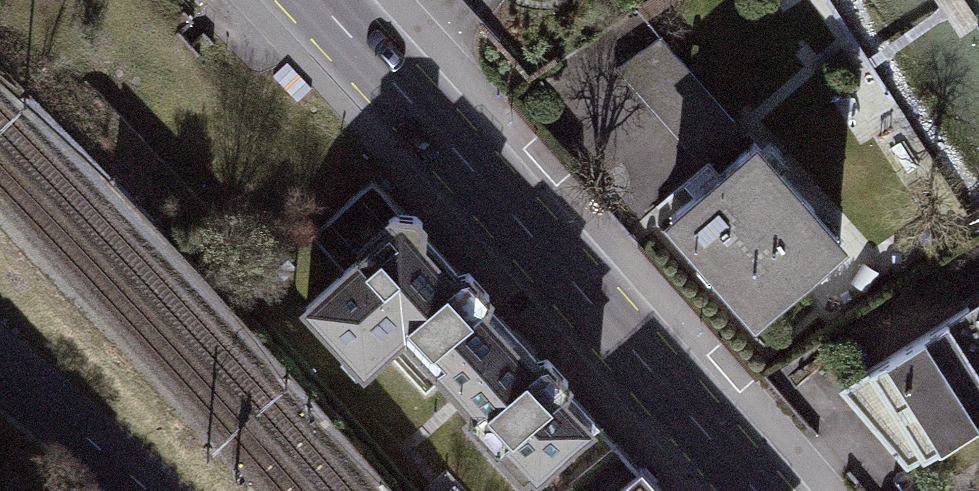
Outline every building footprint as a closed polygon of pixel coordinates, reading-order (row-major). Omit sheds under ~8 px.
[(733,119),(660,36),(614,67),(691,154),(733,119)] [(754,141),(669,216),(699,250),(689,259),(715,289),(726,280),(754,312),(839,236),(754,141)] [(342,272),(305,307),(363,371),(408,330),(439,364),(496,313),(373,179),(310,237),(342,272)] [(838,388),(906,465),(978,419),(978,325),(967,306),(838,388)] [(595,420),(496,313),(439,364),(436,367),(504,441),(496,448),(523,477),(531,470),(535,475),(595,420)] [(640,468),(614,490),(660,490),(640,468)]
